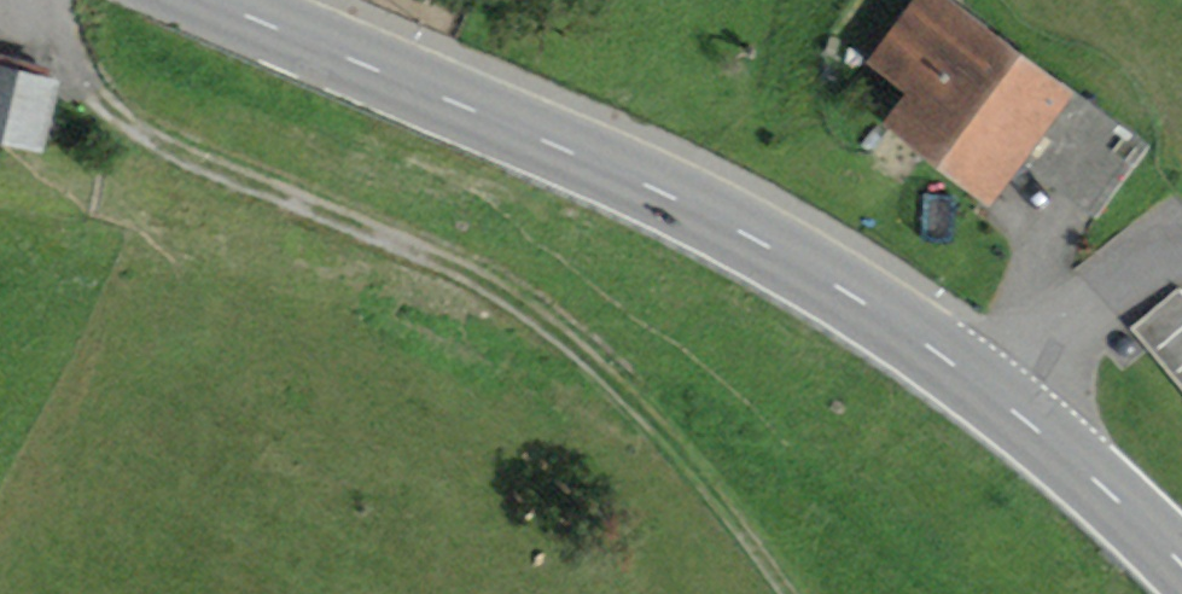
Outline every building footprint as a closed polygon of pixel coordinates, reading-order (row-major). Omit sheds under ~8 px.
[(944,0),(920,0),(869,69),(907,96),(882,130),(993,211),(1027,165),(1100,218),(1150,150),(944,0)] [(0,67),(0,147),(44,157),(62,82),(0,67)]
